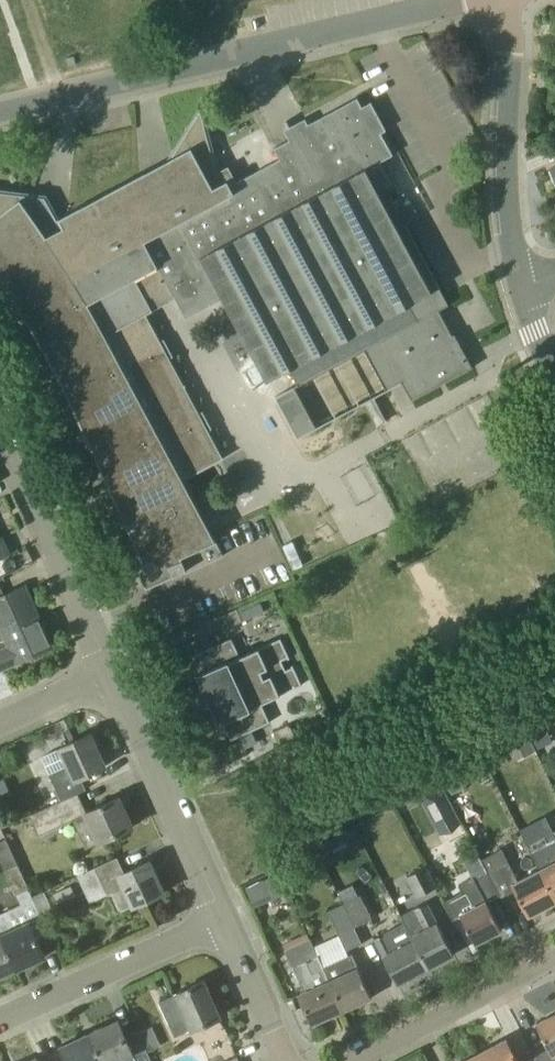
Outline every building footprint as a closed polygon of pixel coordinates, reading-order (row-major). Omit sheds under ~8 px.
[(281,158),(238,182),(142,233),(175,295),(187,318),(224,298),(268,381),(291,368),(299,384),(276,396),(299,438),(402,382),(412,400),(473,367),(461,345),(459,346),(455,338),(457,337),(455,333),(452,334),(439,310),(449,304),(386,186),(392,183),(381,161),(393,154),(382,132),(387,130),(372,102),(363,106),(358,97),(337,111),(293,132),(287,121),(286,121),(295,137),(275,148),(281,158)] [(229,165),(220,170),(216,173),(213,162),(215,162),(207,134),(207,133),(205,134),(200,116),(191,132),(189,131),(172,159),(174,160),(175,158),(179,165),(164,173),(162,170),(161,171),(162,174),(158,176),(140,185),(131,190),(130,188),(128,188),(130,191),(125,194),(99,208),(97,205),(96,206),(97,208),(88,213),(67,225),(66,225),(65,223),(63,223),(65,226),(47,236),(20,196),(21,197),(21,195),(0,192),(0,262),(3,261),(6,266),(22,291),(19,293),(20,294),(23,292),(29,301),(42,323),(39,324),(40,325),(42,324),(45,328),(60,355),(57,357),(58,358),(61,357),(63,361),(77,388),(74,390),(75,391),(78,390),(80,394),(93,422),(90,423),(90,425),(94,423),(95,428),(108,456),(105,457),(106,458),(109,457),(111,461),(123,490),(120,491),(121,492),(124,491),(126,495),(138,523),(135,525),(136,526),(139,524),(140,527),(143,533),(145,539),(153,556),(153,557),(150,558),(151,559),(152,559),(154,558),(154,559),(157,565),(142,572),(145,578),(146,583),(148,586),(186,569),(187,572),(224,555),(214,535),(212,531),(212,530),(211,530),(202,513),(184,479),(189,477),(225,457),(225,456),(223,457),(209,430),(213,428),(204,410),(200,413),(185,386),(187,385),(186,384),(185,385),(170,358),(174,356),(165,338),(161,340),(147,314),(150,312),(154,310),(148,299),(157,294),(162,302),(175,295),(142,233),(238,182),(229,165)] [(375,397),(365,402),(378,426),(387,420),(375,397)] [(10,553),(2,537),(0,538),(0,557),(10,553)] [(52,646),(44,628),(42,626),(24,588),(25,587),(25,586),(0,598),(0,623),(10,644),(0,649),(0,670),(52,646)] [(265,611),(261,602),(241,611),(245,620),(265,611)] [(243,621),(237,608),(220,616),(226,629),(243,621)] [(281,659),(290,655),(282,638),(241,656),(233,637),(193,655),(201,672),(196,674),(204,690),(206,689),(211,698),(283,664),(281,659)] [(304,684),(295,666),(286,670),(283,664),(211,698),(215,708),(212,709),(220,725),(224,723),(232,740),(271,722),(263,703),(304,684)] [(274,731),(280,744),(296,736),(290,724),(274,731)] [(538,748),(539,750),(540,750),(554,742),(553,740),(548,732),(547,729),(532,736),(538,748)] [(63,800),(78,793),(86,790),(80,777),(106,766),(91,733),(42,756),(54,782),(63,800)] [(529,738),(512,747),(519,760),(536,751),(529,738)] [(0,778),(0,799),(11,794),(2,776),(0,778)] [(437,820),(443,816),(440,810),(449,806),(452,805),(440,782),(418,794),(429,816),(433,814),(436,820),(437,820)] [(87,812),(84,806),(78,793),(63,800),(32,814),(41,834),(74,818),(87,847),(100,841),(134,826),(121,797),(87,812)] [(18,863),(7,838),(0,841),(0,857),(6,869),(18,863)] [(533,851),(542,868),(554,894),(554,839),(533,851)] [(510,863),(502,848),(481,859),(487,870),(499,894),(500,894),(501,897),(516,890),(529,915),(554,902),(554,894),(542,868),(519,880),(510,863)] [(438,887),(427,865),(425,866),(420,856),(401,865),(407,875),(406,875),(417,898),(438,887)] [(91,902),(108,894),(113,892),(122,911),(164,892),(150,860),(125,872),(118,857),(78,876),(91,902)] [(29,888),(18,863),(6,869),(17,894),(29,888)] [(503,929),(488,901),(499,894),(487,870),(459,884),(463,891),(449,899),(458,917),(461,915),(476,943),(503,929)] [(278,874),(263,880),(270,899),(285,893),(278,874)] [(356,926),(373,918),(361,894),(359,895),(354,884),(339,892),(344,902),(356,926)] [(71,885),(54,893),(59,902),(76,894),(71,885)] [(34,898),(21,904),(0,914),(0,934),(16,970),(31,963),(30,962),(44,956),(45,957),(46,956),(30,922),(42,917),(34,898)] [(412,936),(428,968),(455,954),(428,901),(401,915),(405,922),(412,936)] [(355,927),(356,926),(344,902),(328,910),(348,950),(363,942),(355,927)] [(412,936),(405,922),(403,923),(395,908),(372,921),(380,936),(374,939),(398,983),(415,974),(421,974),(425,970),(428,968),(412,936)] [(16,970),(0,934),(0,975),(3,974),(3,975),(16,970)] [(344,1010),(324,966),(311,937),(286,949),(300,980),(303,978),(308,990),(300,994),(313,1024),(344,1010)] [(372,997),(359,968),(352,954),(324,966),(344,1010),(372,997)] [(193,1029),(220,1017),(221,1017),(204,981),(160,1001),(176,1036),(192,1028),(193,1029)] [(537,1023),(549,1048),(544,1050),(545,1051),(535,1056),(538,1060),(554,1060),(554,1014),(537,1023)] [(102,1060),(153,1060),(138,1030),(126,1036),(119,1019),(118,1020),(118,1021),(104,1027),(104,1026),(89,1033),(102,1060)] [(89,1033),(76,1038),(77,1040),(63,1046),(62,1045),(61,1045),(68,1060),(102,1060),(89,1033)] [(508,1038),(479,1053),(483,1060),(519,1060),(508,1038)] [(479,1053),(464,1060),(483,1060),(479,1053)]
